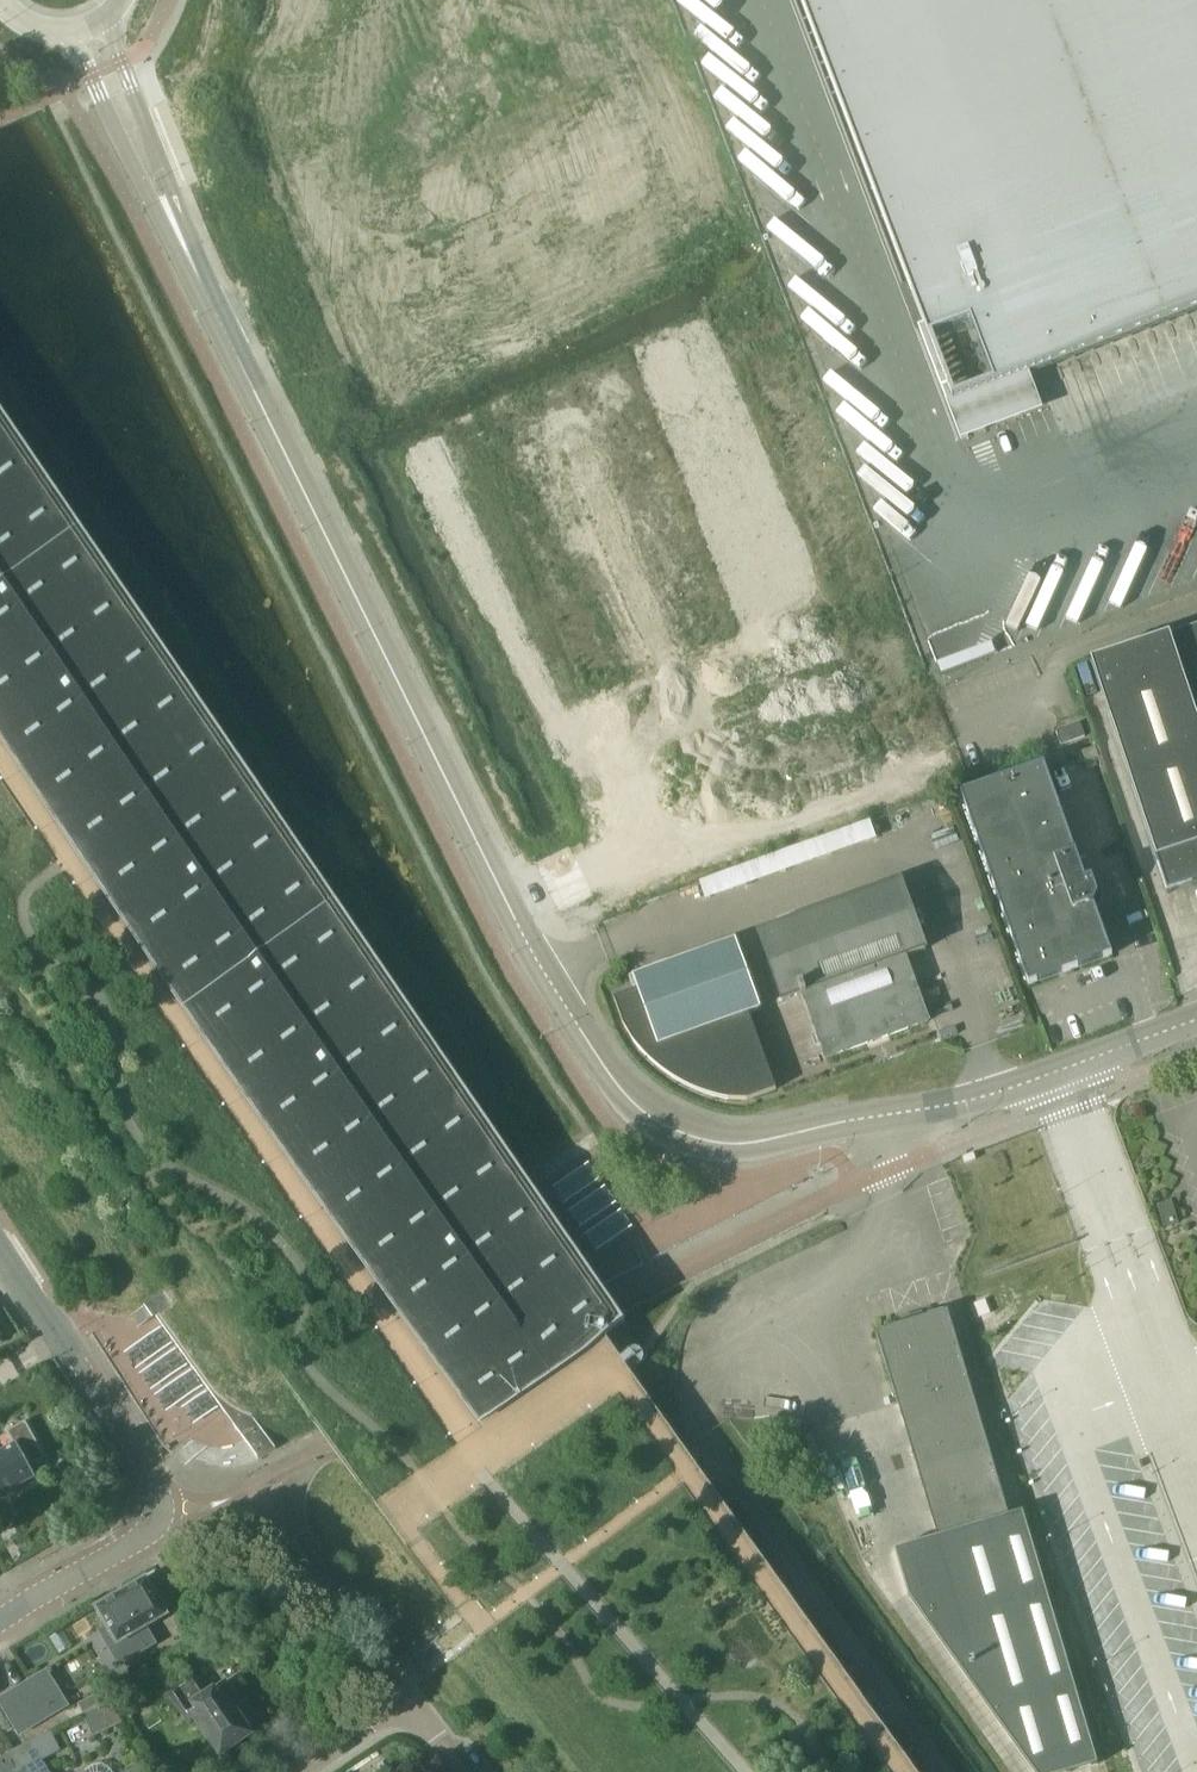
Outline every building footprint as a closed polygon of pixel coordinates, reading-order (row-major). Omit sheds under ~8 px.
[(925,325),(960,419),(1029,393),(1022,375),(1196,308),(1196,0),(802,0),(925,325)] [(623,1323),(578,1258),(569,1244),(524,1178),(0,411),(0,736),(24,772),(138,942),(205,1039),(259,1116),(415,1333),(425,1346),(479,1421),(488,1415),(498,1408),(538,1381),(546,1376),(555,1369),(562,1364),(598,1340),(600,1339),(611,1330),(623,1323)] [(1196,717),(1196,627),(1170,636),(1196,717)] [(1170,636),(1091,662),(1167,893),(1196,883),(1196,882),(1196,881),(1196,717),(1170,636)] [(1061,745),(1085,736),(1080,723),(1056,731),(1061,745)] [(1061,769),(1098,756),(1095,747),(1058,759),(1061,769)] [(1085,881),(1044,763),(960,793),(1028,984),(1112,955),(1094,905),(1098,896),(1092,878),(1085,881)] [(929,1021),(906,957),(927,950),(902,881),(759,932),(784,1001),(805,993),(828,1057),(929,1021)] [(728,1099),(746,1100),(775,1089),(748,1013),(759,1009),(735,941),(634,977),(638,988),(614,997),(623,1024),(633,1040),(639,1047),(645,1054),(652,1061),(673,1077),(696,1090),(706,1094),(717,1097),(728,1099)] [(975,1159),(973,1153),(962,1157),(964,1163),(975,1159)] [(1164,1227),(1177,1223),(1170,1201),(1157,1205),(1164,1227)] [(171,1303),(155,1315),(203,1382),(228,1417),(244,1439),(258,1459),(276,1449),(275,1448),(251,1415),(289,1388),(285,1382),(265,1355),(237,1315),(209,1276),(171,1303)] [(1057,1626),(1022,1512),(1009,1516),(947,1310),(876,1331),(936,1538),(893,1550),(908,1598),(1034,1771),(1071,1771),(1098,1764),(1057,1626)] [(45,1458),(25,1421),(7,1431),(14,1444),(0,1451),(0,1498),(36,1478),(29,1466),(45,1458)] [(156,1644),(146,1627),(166,1615),(146,1580),(97,1608),(98,1610),(107,1625),(98,1630),(119,1665),(156,1644)] [(0,1697),(0,1701),(20,1734),(63,1707),(42,1672),(0,1697)] [(207,1697),(193,1676),(169,1693),(192,1727),(198,1723),(220,1756),(254,1732),(253,1731),(253,1727),(253,1723),(252,1720),(249,1716),(246,1715),(242,1715),(222,1686),(207,1697)] [(14,1748),(29,1771),(46,1771),(38,1759),(58,1749),(49,1731),(14,1748)] [(14,1748),(0,1757),(0,1771),(29,1771),(14,1748)]
